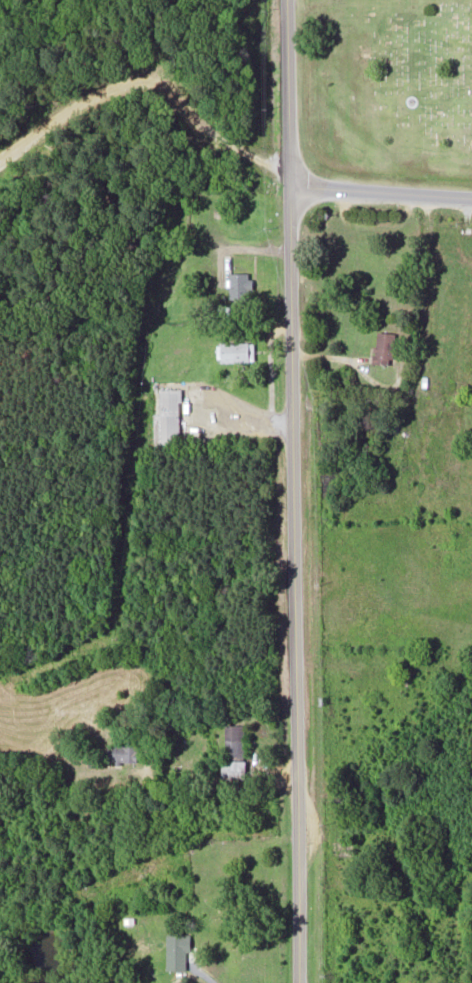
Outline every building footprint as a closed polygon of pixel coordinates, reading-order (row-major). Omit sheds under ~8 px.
[(228,298),(248,298),(248,272),(228,272),(228,298)] [(393,331),(374,331),(374,363),(393,363),(393,331)] [(253,341),(219,341),(219,360),(253,360),(253,341)] [(178,444),(178,387),(153,387),(154,444),(178,444)] [(242,724),(223,724),(223,760),(242,760),(242,724)] [(137,762),(137,744),(107,744),(107,762),(137,762)] [(166,932),(166,968),(185,968),(185,951),(190,951),(190,932),(166,932)]
